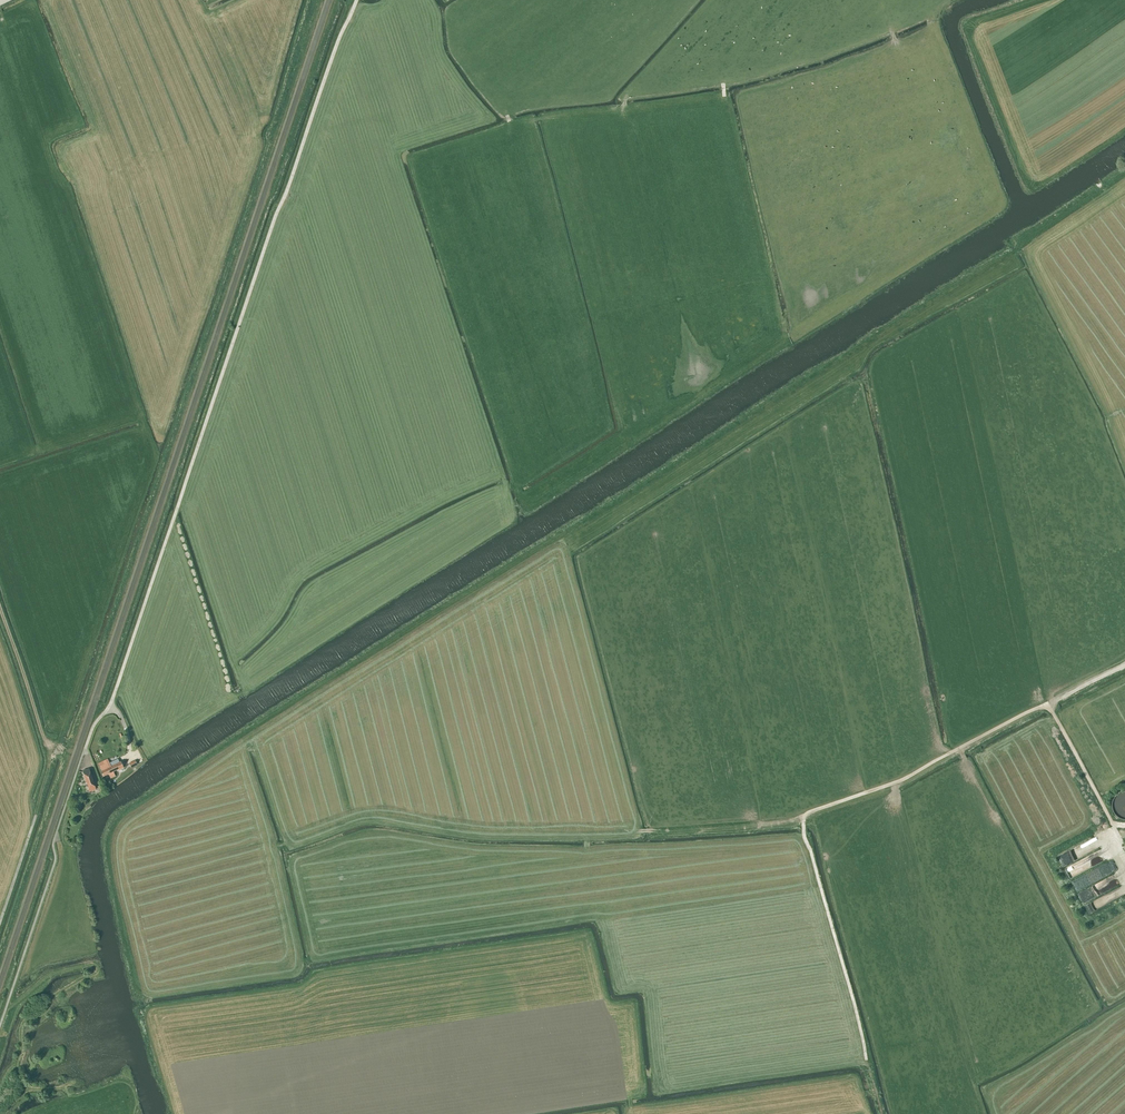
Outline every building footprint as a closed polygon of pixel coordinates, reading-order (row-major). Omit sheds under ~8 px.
[(110,764),(109,762),(108,759),(98,764),(103,774),(102,774),(103,776),(108,774),(110,779),(115,776),(113,772),(118,769),(118,770),(123,768),(120,762),(119,762),(118,760),(110,764)] [(95,789),(89,769),(82,771),(89,791),(95,789)] [(1087,868),(1106,861),(1103,851),(1083,858),(1087,868)]
